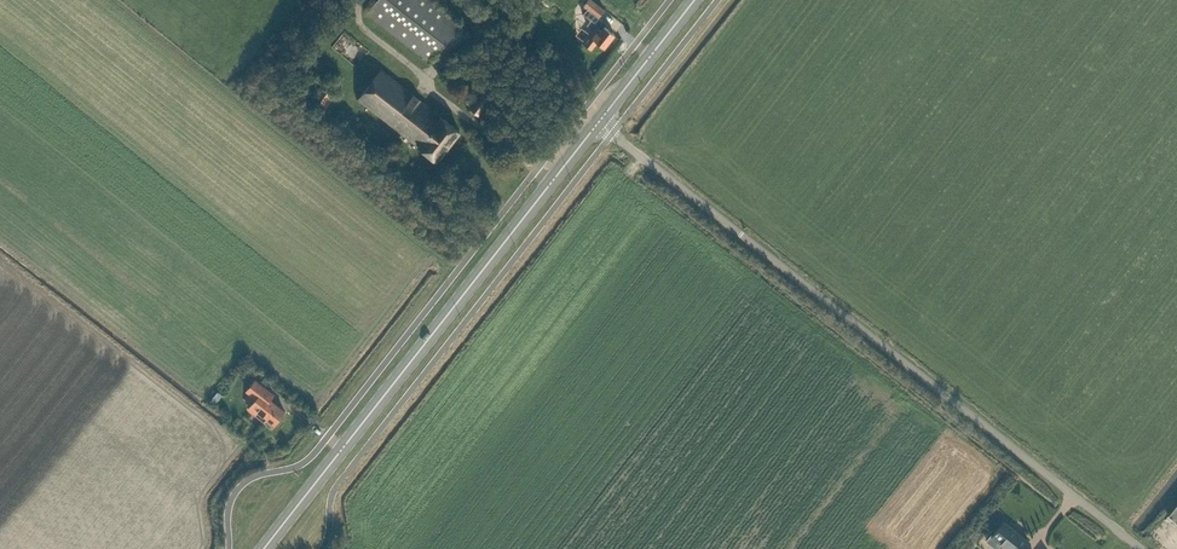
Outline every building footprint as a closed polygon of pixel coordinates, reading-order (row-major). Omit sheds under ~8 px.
[(367,13),(430,63),(460,25),(428,0),(377,0),(367,13)] [(597,42),(605,48),(615,35),(601,23),(603,20),(599,16),(604,9),(593,0),(587,0),(582,5),(587,9),(583,14),(590,20),(586,24),(594,30),(585,41),(582,39),(581,41),(592,50),(597,42)] [(344,51),(361,63),(369,51),(352,40),(344,51)] [(382,70),(359,100),(419,146),(437,161),(460,132),(442,117),(382,70)] [(482,92),(469,108),(479,115),(491,100),(482,92)] [(265,375),(260,382),(265,386),(270,379),(265,375)] [(274,394),(266,387),(265,386),(260,382),(255,379),(247,390),(256,398),(249,408),(264,420),(267,417),(275,423),(285,410),(270,398),(274,394)] [(296,426),(289,431),(293,437),(300,432),(296,426)] [(993,535),(991,534),(986,540),(996,548),(1001,542),(1009,548),(1023,548),(1029,542),(1020,535),(1019,536),(1011,530),(1012,528),(1004,522),(993,535)]
